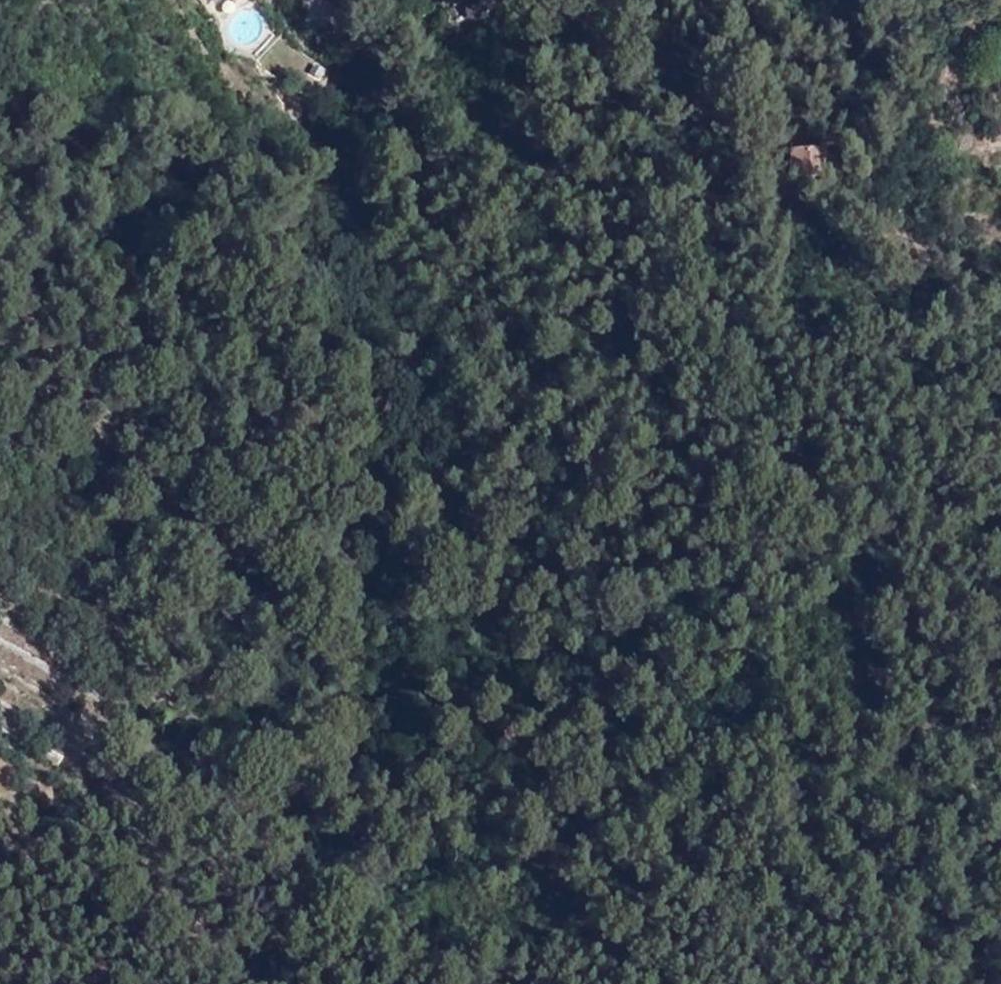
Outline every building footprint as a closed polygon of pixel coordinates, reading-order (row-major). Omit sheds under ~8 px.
[(786,173),(824,172),(823,139),(786,140),(786,173)]
